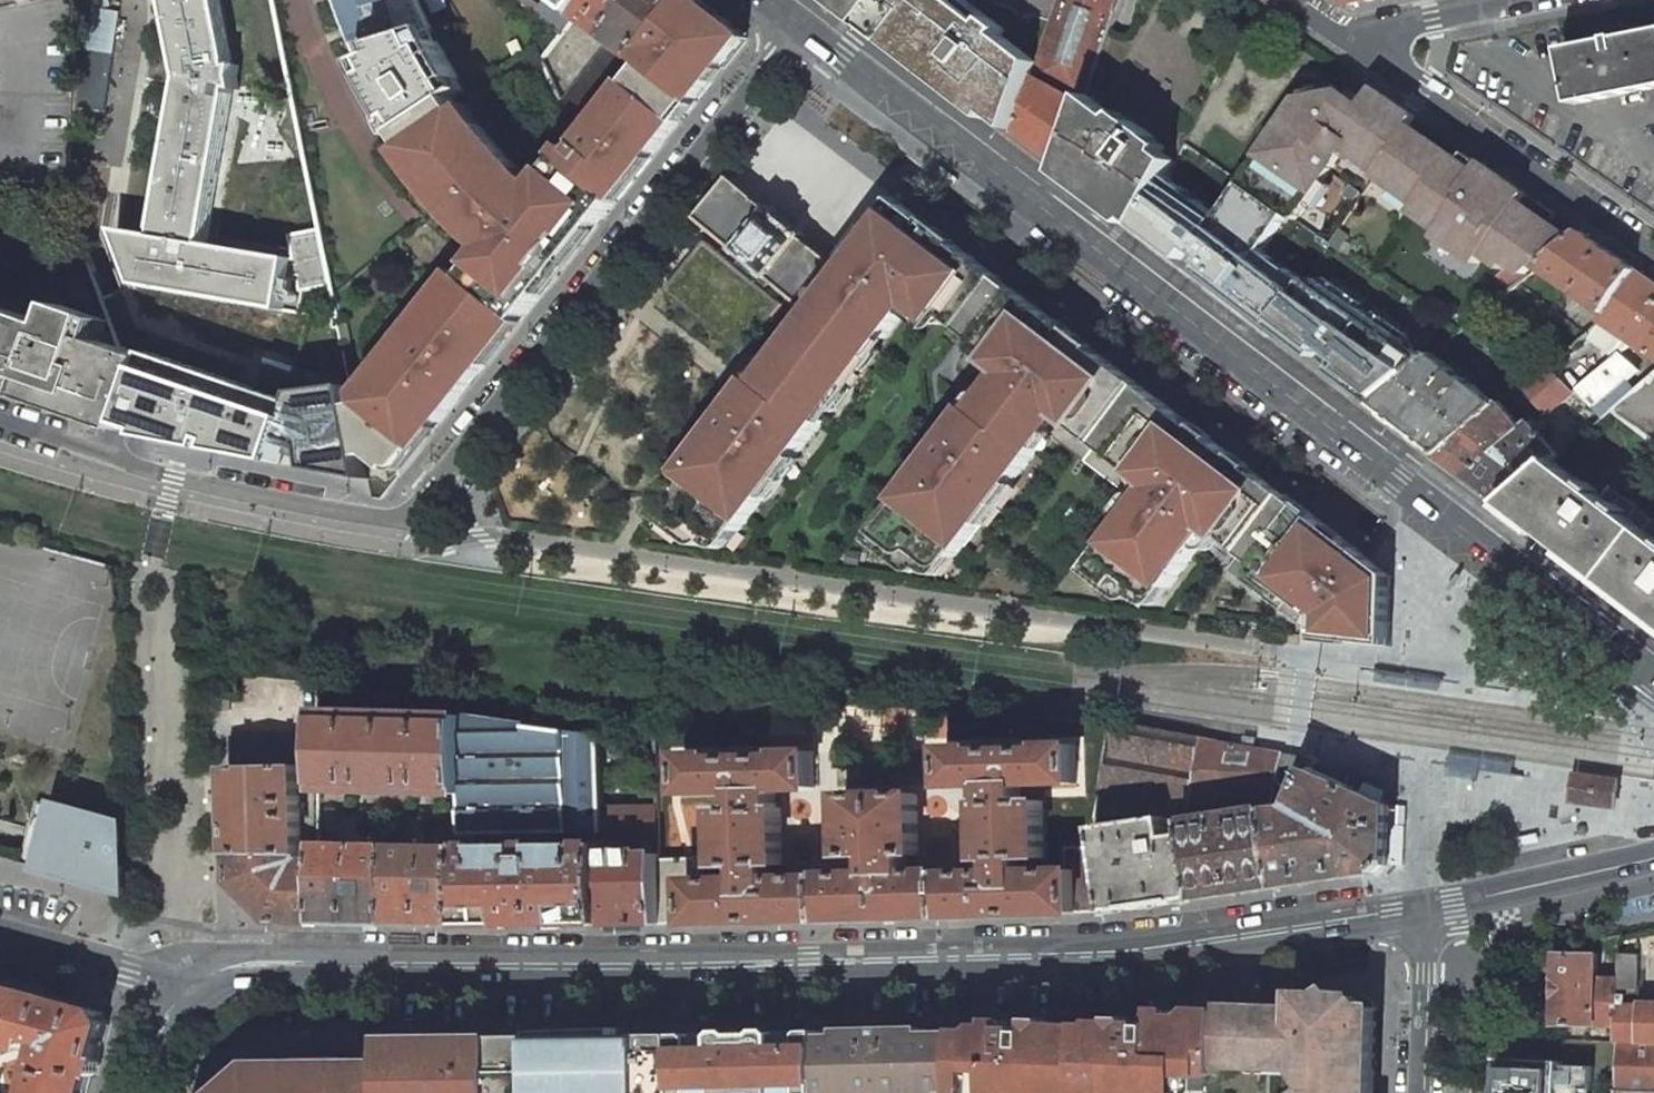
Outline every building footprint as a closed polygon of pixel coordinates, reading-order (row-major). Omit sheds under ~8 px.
[(184,78),(183,84),(171,153),(156,237),(120,230),(116,230),(138,284),(315,314),(320,287),(331,285),(325,254),(320,229),(290,235),(295,260),(290,260),(204,245),(211,209),(232,88),(237,88),(235,77),(237,66),(231,67),(218,0),(168,0),(184,78)] [(347,37),(349,43),(354,54),(349,57),(353,67),(359,64),(370,84),(378,100),(384,108),(390,119),(400,134),(455,98),(467,90),(459,80),(446,60),(440,49),(432,35),(420,11),(416,0),(333,0),(341,23),(336,25),(337,30),(340,36),(345,34),(347,37)] [(400,134),(403,137),(436,182),(430,186),(447,206),(462,222),(466,226),(472,222),(494,244),(489,250),(497,256),(487,269),(479,263),(467,278),(460,287),(444,306),(439,302),(420,325),(396,356),(401,360),(387,379),(378,389),(373,385),(363,397),(364,404),(355,406),(357,414),(369,475),(400,474),(396,469),(434,421),(439,426),(527,315),(534,306),(560,274),(554,269),(575,242),(581,247),(600,223),(664,143),(657,137),(675,115),(682,120),(748,37),(700,0),(683,0),(638,58),(645,63),(581,144),(583,145),(577,152),(569,146),(545,177),(539,184),(531,177),(525,185),(517,176),(522,171),(513,163),(509,158),(496,142),(481,124),(476,128),(455,98),(400,134)] [(561,0),(545,0),(535,12),(563,32),(579,14),(561,0)] [(579,14),(590,0),(561,0),(579,14)] [(579,14),(638,58),(683,0),(590,0),(579,14)] [(1015,131),(1033,77),(1037,64),(1000,35),(1004,29),(990,18),(986,24),(954,0),(844,0),(909,50),(1015,131)] [(1043,47),(1037,64),(1033,77),(1083,104),(1086,93),(1091,80),(1115,9),(1118,0),(1058,0),(1043,47)] [(1563,49),(1574,105),(1653,89),(1653,31),(1619,38),(1619,36),(1610,38),(1610,40),(1607,41),(1596,43),(1563,49)] [(577,135),(631,67),(606,47),(562,102),(577,135)] [(1083,104),(1033,77),(1015,131),(1062,166),(1083,104)] [(1174,162),(1150,143),(1154,137),(1134,122),(1130,128),(1086,93),(1083,104),(1062,166),(1064,168),(1066,165),(1094,186),(1106,195),(1135,218),(1133,221),(1140,226),(1156,199),(1159,193),(1161,191),(1160,191),(1174,162)] [(1368,166),(1383,176),(1381,179),(1409,198),(1412,193),(1424,201),(1415,215),(1442,233),(1438,238),(1453,248),(1456,243),(1468,252),(1465,257),(1480,267),(1491,253),(1526,278),(1539,267),(1570,241),(1549,226),(1556,216),(1540,205),(1533,215),(1522,208),(1530,198),(1486,167),(1484,166),(1477,176),(1412,131),(1419,121),(1378,93),(1365,110),(1346,96),(1304,104),(1247,187),(1301,225),(1352,152),(1369,164),(1368,166)] [(1078,179),(1092,189),(1094,186),(1066,165),(1064,168),(1078,179)] [(771,281),(807,312),(842,270),(804,238),(806,235),(772,207),(770,209),(731,177),(696,218),(743,257),(771,281)] [(1094,186),(1092,189),(1104,198),(1106,195),(1094,186)] [(1104,198),(1133,221),(1135,218),(1106,195),(1104,198)] [(904,322),(943,313),(962,328),(1001,278),(986,267),(897,199),(844,267),(842,270),(807,312),(809,313),(814,319),(763,385),(757,381),(700,457),(705,460),(690,479),(686,476),(657,513),(686,535),(692,528),(716,545),(732,526),(740,531),(748,520),(767,496),(763,492),(776,474),(792,454),(797,457),(823,423),(864,368),(886,339),(889,341),(904,322)] [(1636,272),(1581,233),(1570,241),(1539,267),(1606,313),(1636,272)] [(706,240),(671,282),(708,313),(705,317),(701,321),(740,353),(781,304),(764,289),(771,281),(743,257),(736,266),(706,240)] [(1636,272),(1606,313),(1600,321),(1631,342),(1653,310),(1653,284),(1636,272)] [(981,408),(972,409),(944,446),(915,484),(919,487),(905,506),(901,503),(900,505),(872,541),(902,563),(908,555),(932,573),(948,552),(956,558),(963,549),(983,523),(979,520),(994,500),(1009,481),(1013,484),(1038,450),(1041,447),(1050,435),(1080,457),(1085,461),(1090,456),(1143,386),(1001,278),(962,328),(943,353),(959,365),(994,392),(981,408)] [(444,306),(460,287),(452,281),(451,283),(439,302),(444,306)] [(1402,380),(1425,361),(1409,343),(1393,332),(1363,311),(1352,303),(1332,289),(1321,282),(1306,282),(1296,297),(1270,325),(1313,358),(1322,347),(1340,360),(1331,371),(1373,404),(1402,380)] [(1336,284),(1332,289),(1352,303),(1356,298),(1336,284)] [(125,431),(139,390),(151,358),(120,347),(115,335),(91,344),(100,317),(62,304),(56,323),(0,303),(0,389),(125,431)] [(1367,305),(1363,311),(1393,332),(1397,326),(1367,305)] [(1631,342),(1653,358),(1653,310),(1631,342)] [(1512,336),(1482,314),(1464,329),(1498,354),(1512,336)] [(1499,405),(1433,354),(1425,361),(1402,380),(1373,404),(1439,454),(1499,405)] [(1648,378),(1619,354),(1577,390),(1603,417),(1612,410),(1648,378)] [(387,379),(401,360),(396,356),(382,373),(381,374),(387,379)] [(278,396),(151,358),(125,431),(369,475),(355,406),(340,405),(337,384),(281,388),(278,396)] [(1574,393),(1547,366),(1523,385),(1547,415),(1550,413),(1574,393)] [(1648,378),(1612,410),(1653,442),(1653,373),(1648,378)] [(378,389),(387,379),(381,374),(379,376),(373,385),(378,389)] [(1272,485),(1143,386),(1090,456),(1131,488),(1146,499),(1131,518),(1135,521),(1130,528),(1121,539),(1117,536),(1093,567),(1120,588),(1126,580),(1153,600),(1169,579),(1177,585),(1200,555),(1212,539),(1219,530),(1230,539),(1236,544),(1244,550),(1286,495),(1278,489),(1272,485)] [(0,389),(0,398),(123,439),(125,431),(0,389)] [(1603,417),(1577,390),(1574,393),(1550,413),(1574,443),(1603,417)] [(1524,429),(1502,403),(1499,405),(1439,454),(1469,476),(1524,429)] [(1558,456),(1531,423),(1524,429),(1469,476),(1504,504),(1554,461),(1558,456)] [(1554,461),(1504,504),(1653,618),(1653,537),(1602,498),(1554,461)] [(1327,636),(1398,646),(1400,582),(1392,576),(1370,559),(1367,557),(1349,543),(1286,495),(1244,550),(1229,569),(1299,622),(1310,609),(1311,610),(1316,605),(1323,610),(1331,616),(1327,621),(1327,636)] [(1543,635),(1532,625),(1527,630),(1538,640),(1543,635)] [(392,714),(319,712),(319,790),(391,792),(392,714)] [(462,716),(392,714),(391,792),(461,794),(462,716)] [(461,794),(463,835),(603,833),(603,808),(602,723),(600,723),(531,714),(530,725),(462,716),(461,794)] [(1115,723),(1100,792),(1189,807),(1190,802),(1203,739),(1115,723)] [(317,736),(231,738),(232,767),(299,766),(317,764),(317,736)] [(1203,739),(1190,802),(1274,790),(1276,783),(1283,754),(1265,750),(1203,739)] [(691,881),(692,923),(937,916),(1076,913),(1075,871),(1069,871),(1039,872),(1038,866),(1021,866),(1021,858),(1044,857),(1042,801),(1022,802),(1021,784),(1076,782),(1075,745),(1046,746),(1046,750),(976,752),(976,748),(947,749),(948,784),(950,786),(987,785),(988,803),(983,803),(984,859),(997,859),(997,873),(945,874),(945,872),(908,873),(907,854),(918,854),(917,796),(914,794),(848,796),(846,799),(847,856),(867,855),(868,874),(821,875),(821,878),(769,879),(769,865),(781,864),(780,809),(776,809),(775,791),(812,789),(814,787),(813,753),(784,753),(784,757),(715,759),(714,755),(685,756),(686,793),(741,792),(742,810),(721,810),(722,866),(745,865),(745,880),(698,881),(691,881)] [(1301,789),(1311,769),(1315,760),(1283,754),(1276,783),(1301,789)] [(299,766),(232,767),(233,853),(300,854),(299,766)] [(1311,769),(1301,789),(1293,807),(1271,811),(1281,887),(1360,875),(1384,872),(1390,866),(1392,807),(1311,769)] [(1572,800),(1615,807),(1618,781),(1575,775),(1573,797),(1572,800)] [(603,833),(603,839),(659,838),(658,807),(603,808),(603,833)] [(1187,835),(1198,899),(1281,887),(1271,811),(1271,808),(1187,820),(1187,835)] [(1100,845),(1110,912),(1198,899),(1187,835),(1171,837),(1169,817),(1098,826),(1100,845)] [(534,926),(604,925),(603,852),(603,844),(603,839),(603,833),(463,835),(462,846),(462,849),(462,927),(534,926)] [(1537,834),(1518,838),(1520,847),(1539,843),(1537,834)] [(1075,871),(1076,913),(1110,912),(1100,845),(1068,847),(1069,871),(1075,871)] [(390,847),(317,849),(316,923),(389,925),(390,847)] [(390,847),(389,925),(462,927),(462,849),(390,847)] [(603,852),(604,925),(660,924),(659,858),(659,854),(645,854),(645,851),(603,852)] [(234,883),(273,922),(316,923),(316,889),(300,861),(300,854),(233,853),(234,883)] [(659,858),(660,924),(692,923),(691,881),(698,881),(698,858),(659,858)] [(1590,923),(1609,919),(1607,910),(1588,914),(1590,923)] [(1555,1025),(1618,1027),(1620,965),(1613,965),(1613,978),(1598,978),(1599,954),(1598,954),(1557,953),(1555,1025)] [(1620,954),(1620,965),(1618,1027),(1618,1040),(1616,1092),(1649,1092),(1653,1092),(1653,1004),(1643,1004),(1638,997),(1639,954),(1620,954)] [(109,1025),(102,1012),(0,985),(0,1040),(26,1047),(32,1044),(34,1037),(50,1041),(36,1092),(90,1092),(109,1025)] [(1311,996),(1300,996),(1299,1016),(1296,1016),(1287,1015),(1287,1010),(1225,1008),(1225,1011),(1222,1066),(1222,1067),(1261,1069),(1261,1063),(1294,1065),(1305,1066),(1313,1077),(1314,1088),(1310,1092),(1372,1092),(1375,1013),(1377,1012),(1368,1001),(1362,1006),(1357,1000),(1311,996)] [(1205,1086),(1209,1086),(1210,1078),(1221,1078),(1222,1067),(1222,1066),(1225,1011),(1196,1011),(1189,1019),(1159,1019),(1159,1024),(1149,1024),(1104,1024),(1104,1026),(1037,1026),(1036,1032),(1012,1033),(1012,1030),(988,1030),(982,1036),(961,1037),(961,1040),(960,1053),(959,1092),(1205,1092),(1205,1086)] [(682,1033),(684,1092),(824,1092),(824,1036),(824,1031),(824,1029),(682,1033)] [(960,1053),(961,1040),(961,1037),(905,1036),(905,1030),(866,1031),(866,1036),(839,1036),(824,1036),(824,1092),(959,1092),(960,1053)] [(682,1033),(394,1039),(395,1063),(302,1064),(273,1064),(273,1092),(684,1092),(682,1033)] [(1562,1062),(1562,1059),(1499,1057),(1498,1092),(1560,1092),(1562,1062)] [(1562,1062),(1560,1092),(1593,1092),(1594,1063),(1562,1062)] [(273,1064),(263,1065),(228,1092),(273,1092),(273,1064)]
